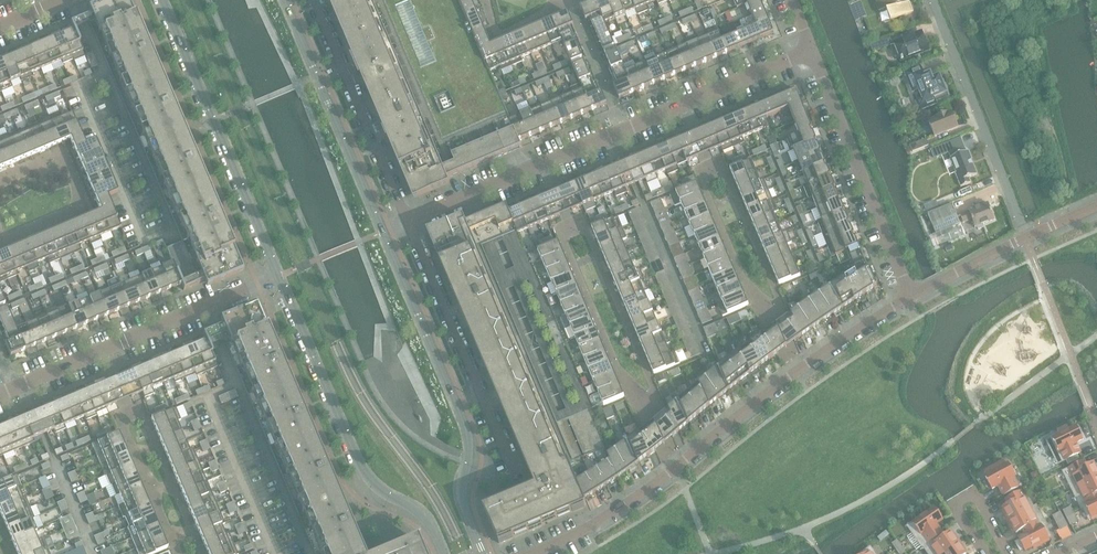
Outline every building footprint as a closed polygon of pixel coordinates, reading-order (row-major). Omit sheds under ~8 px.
[(89,9),(91,16),(89,16),(90,17),(91,16),(93,21),(89,23),(120,96),(143,150),(166,205),(182,242),(166,249),(172,263),(173,263),(182,284),(181,285),(184,291),(185,290),(204,282),(207,288),(242,273),(222,225),(221,225),(216,212),(206,188),(199,171),(198,171),(193,158),(194,158),(183,134),(173,109),(172,110),(166,97),(167,96),(160,79),(150,55),(149,56),(144,43),(145,42),(127,0),(111,0),(89,9)] [(333,9),(340,25),(349,46),(358,66),(368,92),(371,97),(377,113),(381,122),(384,129),(388,138),(401,169),(412,194),(414,200),(450,185),(448,179),(502,156),(506,154),(522,147),(519,141),(510,120),(505,107),(502,100),(500,96),(498,91),(490,71),(476,40),(470,25),(465,14),(459,0),(329,0),(333,9)] [(465,14),(476,10),(476,9),(475,9),(471,0),(459,0),(465,14)] [(596,1),(603,18),(605,23),(605,22),(615,18),(608,0),(600,0),(596,2),(596,1)] [(615,18),(626,14),(620,0),(608,0),(615,18)] [(626,14),(628,19),(638,15),(632,0),(620,0),(626,14)] [(638,15),(649,11),(649,10),(647,5),(644,0),(632,0),(638,15)] [(695,2),(698,10),(703,8),(699,0),(698,1),(695,2)] [(737,8),(757,0),(734,0),(737,8)] [(737,8),(737,9),(747,4),(752,15),(756,26),(769,21),(760,0),(757,0),(737,8)] [(861,0),(860,0),(850,4),(856,20),(867,16),(861,0)] [(902,3),(903,2),(902,0),(874,0),(879,11),(888,8),(888,10),(887,11),(891,21),(913,12),(910,2),(903,5),(902,3)] [(582,7),(581,8),(586,20),(590,19),(592,23),(603,18),(596,1),(595,1),(596,2),(582,8),(582,7)] [(715,8),(710,10),(711,14),(713,18),(718,16),(715,8)] [(476,10),(465,14),(470,25),(476,40),(487,36),(487,35),(486,35),(476,10)] [(568,14),(554,20),(560,36),(571,31),(569,27),(574,26),(568,13),(567,13),(568,14)] [(603,18),(592,23),(603,50),(615,45),(605,22),(605,23),(603,18)] [(553,20),(543,24),(552,45),(562,41),(560,36),(554,20),(554,19),(553,20)] [(756,26),(746,31),(751,43),(774,34),(769,21),(756,26)] [(717,26),(728,53),(751,43),(746,31),(734,36),(729,23),(725,25),(730,37),(723,40),(719,29),(717,26)] [(543,24),(533,28),(541,50),(552,45),(543,24),(542,24),(543,24)] [(652,24),(644,28),(646,32),(654,29),(652,24)] [(668,26),(660,30),(662,35),(670,31),(668,26)] [(717,26),(706,31),(718,57),(728,53),(717,26)] [(532,29),(523,33),(531,54),(541,50),(533,28),(532,28),(532,29)] [(85,57),(74,30),(64,34),(75,61),(85,57)] [(571,31),(560,36),(562,41),(571,64),(583,59),(571,31)] [(696,35),(707,62),(718,57),(706,31),(708,36),(699,40),(696,35)] [(522,33),(512,37),(522,62),(523,62),(521,58),(531,54),(523,33),(522,32),(522,33)] [(928,50),(921,32),(895,43),(902,60),(906,59),(908,59),(912,58),(912,56),(928,50)] [(75,61),(64,34),(53,39),(64,64),(73,60),(74,62),(75,61)] [(696,35),(685,39),(697,66),(707,62),(696,35)] [(487,36),(476,40),(490,71),(499,67),(501,71),(491,46),(492,46),(492,45),(491,46),(491,45),(487,36)] [(511,38),(502,42),(512,66),(522,62),(512,37),(511,37),(511,38)] [(64,64),(53,39),(43,43),(52,65),(61,61),(63,64),(64,64)] [(676,45),(676,46),(686,71),(697,66),(685,39),(685,40),(687,45),(678,49),(676,45)] [(873,53),(893,45),(890,39),(871,46),(873,53)] [(492,46),(491,46),(501,71),(512,66),(502,42),(502,41),(501,41),(501,42),(492,46)] [(52,65),(43,43),(32,48),(42,69),(52,65)] [(676,46),(665,50),(676,75),(686,71),(676,46)] [(42,69),(32,48),(22,52),(31,73),(42,69)] [(616,48),(605,53),(616,81),(627,76),(625,71),(626,71),(616,48)] [(666,54),(657,58),(666,79),(676,75),(665,50),(666,54)] [(31,73),(22,52),(12,56),(22,81),(33,77),(31,73)] [(655,53),(644,58),(646,62),(655,84),(666,79),(657,58),(655,53)] [(98,66),(93,54),(86,57),(91,68),(98,66)] [(22,81),(12,56),(1,61),(10,82),(20,78),(21,82),(22,81)] [(10,82),(1,61),(0,61),(0,86),(2,92),(13,88),(10,82)] [(584,62),(573,67),(580,84),(585,94),(596,89),(584,62)] [(646,62),(636,67),(645,88),(655,84),(646,62)] [(626,71),(625,71),(627,76),(634,93),(645,88),(636,67),(626,71)] [(949,97),(943,81),(941,82),(939,77),(932,80),(930,75),(925,77),(921,67),(905,73),(913,93),(920,90),(923,99),(916,102),(920,111),(937,104),(936,102),(949,97)] [(618,85),(614,86),(619,99),(634,93),(627,76),(616,81),(618,85)] [(518,81),(510,84),(512,89),(520,85),(518,81)] [(580,84),(570,88),(581,115),(592,111),(585,94),(580,84)] [(572,94),(562,98),(571,119),(581,115),(570,88),(569,88),(572,94)] [(596,89),(585,94),(592,111),(607,104),(602,92),(600,92),(598,88),(596,89)] [(802,103),(796,90),(774,100),(779,112),(789,108),(802,103)] [(562,98),(552,102),(561,124),(571,119),(562,98)] [(779,112),(774,100),(754,108),(759,121),(760,121),(779,112)] [(540,103),(550,128),(561,124),(552,102),(542,107),(540,103)] [(540,103),(529,108),(540,133),(550,128),(540,103)] [(812,129),(802,103),(789,108),(799,133),(799,134),(812,129)] [(529,108),(519,112),(520,116),(530,137),(540,133),(529,108)] [(763,129),(760,121),(759,121),(754,108),(744,113),(753,134),(763,129)] [(70,139),(59,112),(49,117),(60,143),(70,139)] [(85,144),(72,113),(62,117),(60,112),(59,112),(70,139),(74,149),(86,144),(85,144)] [(958,127),(952,112),(948,113),(948,112),(935,117),(935,119),(929,121),(935,136),(958,127)] [(753,134),(744,113),(733,117),(744,143),(745,143),(743,138),(753,134)] [(520,116),(510,120),(519,141),(530,137),(520,116)] [(60,143),(49,117),(38,121),(50,148),(60,143)] [(744,143),(733,117),(723,121),(734,147),(744,143)] [(50,148),(38,121),(39,123),(29,127),(39,152),(50,148)] [(734,147),(723,121),(712,126),(721,147),(723,152),(734,147)] [(721,147),(712,126),(701,130),(710,152),(721,147)] [(39,152),(29,127),(18,132),(29,157),(39,152)] [(816,140),(813,132),(812,133),(811,130),(812,129),(799,134),(799,133),(785,139),(790,151),(816,140)] [(710,152),(701,130),(695,133),(678,140),(688,161),(704,154),(710,152)] [(29,157),(18,132),(9,136),(8,134),(7,134),(18,161),(29,157)] [(7,134),(0,137),(0,147),(8,166),(18,161),(7,134)] [(777,142),(774,135),(768,138),(770,145),(777,142)] [(961,138),(930,150),(931,151),(931,150),(935,159),(949,153),(951,158),(950,158),(956,173),(955,173),(956,174),(957,174),(957,175),(960,181),(959,181),(959,182),(960,182),(962,186),(961,186),(961,187),(971,183),(970,183),(968,179),(977,175),(971,160),(972,160),(972,159),(971,159),(968,152),(969,152),(969,151),(966,152),(961,139),(961,138)] [(100,150),(96,139),(85,144),(86,144),(74,149),(79,160),(100,150)] [(913,152),(929,145),(926,139),(910,145),(913,152)] [(688,161),(678,140),(668,145),(679,171),(679,170),(678,166),(688,161)] [(821,152),(818,144),(817,145),(815,142),(817,141),(816,140),(790,151),(790,152),(794,150),(798,161),(794,163),(821,152)] [(778,152),(775,144),(770,146),(773,154),(778,152)] [(679,171),(668,145),(657,149),(668,175),(679,171)] [(668,175),(657,149),(647,153),(658,179),(659,179),(657,175),(666,171),(668,175)] [(105,161),(100,150),(79,160),(83,170),(105,161)] [(826,163),(823,156),(821,156),(820,153),(821,153),(821,152),(794,163),(799,175),(826,163)] [(658,179),(647,153),(637,158),(648,184),(658,179)] [(648,184),(637,158),(629,161),(629,162),(629,161),(630,164),(631,164),(639,182),(645,179),(647,184),(648,184)] [(784,167),(781,159),(776,161),(780,169),(784,167)] [(756,171),(752,160),(729,170),(734,180),(756,171)] [(107,166),(105,161),(83,170),(86,175),(88,180),(109,171),(107,166)] [(639,182),(631,164),(630,164),(629,161),(629,162),(629,161),(626,162),(616,167),(627,193),(627,192),(625,188),(635,184),(639,182)] [(830,175),(827,167),(826,168),(825,165),(826,164),(826,163),(799,175),(803,174),(807,184),(803,186),(804,186),(830,175)] [(627,193),(616,167),(605,171),(616,197),(627,193)] [(788,175),(784,167),(780,169),(783,177),(788,175)] [(113,182),(109,171),(88,180),(92,191),(113,182)] [(616,197),(605,171),(595,175),(604,197),(614,193),(616,197)] [(760,181),(756,171),(734,180),(738,191),(764,180),(764,179),(760,181)] [(604,197),(595,175),(585,180),(594,201),(604,197)] [(835,187),(832,179),(831,180),(829,177),(831,176),(830,175),(804,186),(808,198),(835,187)] [(594,201),(585,180),(574,184),(583,206),(594,201)] [(743,201),(769,190),(764,180),(738,191),(743,201)] [(118,192),(113,182),(92,191),(97,201),(108,196),(108,197),(118,192)] [(794,190),(791,182),(786,184),(790,192),(794,190)] [(703,195),(698,183),(676,192),(681,204),(703,195)] [(583,206),(574,184),(563,189),(572,210),(583,206)] [(840,199),(837,191),(835,192),(834,189),(836,188),(835,187),(808,198),(808,199),(812,197),(817,208),(840,199)] [(572,210),(563,189),(556,192),(540,199),(549,220),(565,213),(572,210)] [(747,212),(774,200),(773,200),(769,190),(743,201),(747,212)] [(798,198),(794,190),(790,192),(793,200),(798,198)] [(707,206),(703,195),(681,204),(686,215),(707,206)] [(121,227),(108,197),(108,196),(97,201),(101,211),(110,232),(121,227)] [(549,220),(540,199),(530,203),(539,224),(549,220)] [(663,203),(661,199),(651,203),(653,208),(663,203)] [(845,210),(841,203),(840,203),(839,200),(840,200),(840,199),(817,208),(821,219),(817,221),(818,222),(845,210)] [(752,222),(778,211),(774,200),(747,212),(752,222)] [(539,224),(530,203),(519,207),(528,229),(539,224)] [(995,220),(988,204),(969,211),(969,212),(960,215),(963,222),(972,219),(975,228),(977,227),(978,230),(984,228),(983,224),(995,220)] [(952,205),(927,214),(935,235),(931,236),(930,236),(935,247),(963,236),(952,205)] [(506,206),(492,212),(496,222),(500,229),(514,223),(509,212),(506,206)] [(712,217),(707,206),(686,215),(690,226),(712,217)] [(804,214),(801,206),(796,208),(799,216),(804,214)] [(528,229),(519,207),(509,212),(514,223),(518,233),(528,229)] [(668,215),(666,210),(655,215),(657,219),(668,215)] [(849,222),(846,214),(845,215),(843,212),(845,211),(845,210),(818,222),(822,233),(849,222)] [(110,232),(101,211),(90,215),(101,240),(102,240),(100,236),(110,232)] [(778,223),(774,213),(779,211),(778,211),(752,222),(756,233),(778,223)] [(466,223),(465,223),(469,233),(483,228),(496,222),(492,212),(479,217),(466,223)] [(808,222),(804,214),(799,216),(803,224),(808,222)] [(101,240),(90,215),(80,220),(91,245),(101,240)] [(463,217),(428,232),(455,295),(459,305),(468,326),(474,341),(481,356),(491,380),(500,403),(507,418),(513,433),(520,449),(529,470),(537,488),(521,495),(514,498),(485,510),(499,544),(528,531),(544,525),(549,522),(560,518),(582,508),(587,506),(584,500),(583,500),(576,484),(574,479),(564,454),(555,434),(551,426),(548,418),(542,403),(535,388),(525,365),(515,342),(509,326),(502,311),(496,296),(489,280),(483,265),(476,250),(469,233),(465,223),(466,223),(463,217)] [(596,239),(623,228),(618,217),(591,228),(596,239)] [(717,228),(712,217),(690,226),(695,237),(717,228)] [(91,245),(80,220),(70,224),(81,251),(82,250),(79,245),(89,241),(90,245),(91,245)] [(854,234),(851,226),(849,227),(848,224),(850,223),(849,222),(822,233),(827,245),(854,234)] [(782,233),(778,223),(756,233),(761,243),(787,232),(787,231),(782,233)] [(81,251),(70,224),(59,228),(71,255),(81,251)] [(71,255),(59,228),(49,233),(60,260),(71,255)] [(622,240),(618,230),(623,228),(596,239),(600,249),(622,240)] [(721,239),(717,228),(695,237),(700,248),(721,239)] [(814,237),(811,229),(806,231),(809,239),(814,237)] [(677,237),(675,232),(665,236),(667,241),(677,237)] [(765,253),(792,242),(787,232),(761,243),(765,253)] [(60,260),(49,233),(38,237),(50,264),(60,260)] [(847,250),(859,246),(855,238),(854,238),(853,235),(854,235),(854,234),(827,245),(832,257),(847,251),(847,250)] [(50,264),(38,237),(28,242),(37,263),(47,259),(49,264),(50,264)] [(817,245),(814,237),(809,239),(813,247),(817,245)] [(726,250),(721,239),(700,248),(704,259),(726,250)] [(627,250),(622,240),(600,249),(605,260),(627,250)] [(37,263),(28,242),(18,246),(27,267),(37,263)] [(564,253),(560,242),(538,251),(543,262),(564,253)] [(792,255),(787,245),(792,243),(792,242),(765,253),(769,264),(792,255)] [(682,248),(680,243),(669,247),(671,252),(682,248)] [(953,250),(951,243),(945,246),(947,252),(953,250)] [(27,267),(18,246),(7,250),(18,275),(19,275),(17,271),(27,267)] [(877,287),(869,269),(868,269),(859,246),(847,250),(847,251),(854,270),(865,295),(877,287)] [(7,250),(0,254),(0,262),(8,280),(18,275),(7,250)] [(631,261),(631,260),(627,250),(605,260),(609,270),(631,261)] [(731,261),(726,250),(704,259),(709,270),(731,261)] [(569,264),(564,253),(543,262),(548,273),(569,264)] [(824,261),(821,253),(816,255),(819,263),(824,261)] [(796,265),(792,255),(769,264),(774,274),(796,265)] [(635,271),(635,270),(631,261),(609,270),(613,281),(640,269),(635,271)] [(735,272),(731,261),(709,270),(714,281),(735,272)] [(182,284),(173,263),(172,263),(162,268),(171,289),(181,285),(182,284)] [(574,275),(569,264),(548,273),(552,284),(574,275)] [(801,276),(796,265),(774,274),(778,285),(801,276)] [(161,293),(150,268),(140,273),(150,298),(161,293)] [(171,289),(162,268),(152,272),(150,268),(161,293),(171,289)] [(618,291),(645,280),(640,269),(613,281),(618,291)] [(865,295),(854,270),(844,277),(855,301),(865,295)] [(740,283),(735,272),(714,281),(718,292),(740,283)] [(150,298),(140,273),(139,273),(141,277),(131,281),(140,302),(150,298)] [(578,286),(574,275),(552,284),(557,295),(578,286)] [(696,281),(694,276),(684,281),(685,285),(696,281)] [(855,301),(844,277),(834,284),(844,308),(855,301)] [(622,301),(649,290),(645,280),(618,291),(622,301)] [(140,302),(131,281),(121,285),(130,306),(140,302)] [(745,294),(740,283),(718,292),(723,303),(745,294)] [(844,308),(834,284),(823,291),(833,315),(844,308)] [(130,306),(121,285),(110,289),(119,311),(130,306)] [(583,297),(578,286),(557,295),(562,306),(583,297)] [(700,292),(698,287),(688,292),(690,296),(700,292)] [(119,311),(110,289),(100,294),(109,315),(119,311)] [(649,302),(646,296),(645,292),(649,291),(649,290),(622,301),(627,312),(649,302)] [(833,315),(823,291),(813,298),(823,322),(833,315)] [(109,315),(100,294),(89,298),(98,320),(109,315)] [(728,314),(749,305),(745,294),(723,303),(718,305),(723,316),(728,314)] [(588,308),(583,297),(562,306),(566,317),(588,308)] [(98,320),(89,298),(79,302),(88,324),(98,320)] [(823,322),(813,298),(802,306),(812,330),(823,322)] [(88,324),(79,302),(69,307),(67,303),(78,328),(88,324)] [(653,313),(653,311),(649,302),(627,312),(631,322),(653,313)] [(78,328),(67,303),(57,307),(56,306),(67,333),(78,328)] [(220,320),(223,326),(226,333),(231,330),(245,364),(240,366),(240,367),(243,365),(249,381),(246,382),(247,383),(252,380),(268,418),(263,420),(263,421),(266,419),(272,435),(269,436),(270,437),(275,434),(291,471),(285,474),(286,474),(288,473),(295,488),(292,490),(298,488),(314,525),(308,528),(311,527),(318,542),(315,543),(315,544),(321,542),(326,553),(361,553),(256,305),(220,320)] [(7,306),(0,309),(0,321),(9,342),(20,338),(17,329),(7,306)] [(67,333),(56,306),(45,310),(57,337),(67,333)] [(812,330),(802,306),(791,313),(801,337),(812,330)] [(592,319),(588,308),(566,317),(571,328),(592,319)] [(57,337),(45,310),(45,311),(45,312),(36,316),(47,341),(57,337)] [(749,316),(747,310),(738,314),(741,320),(749,316)] [(658,323),(657,322),(653,313),(631,322),(635,333),(658,323)] [(801,337),(791,313),(776,323),(787,348),(801,337)] [(47,341),(36,316),(35,317),(37,320),(27,325),(36,346),(47,341)] [(732,316),(727,318),(730,326),(735,323),(733,316),(732,316)] [(597,330),(592,319),(571,328),(576,339),(597,330)] [(725,329),(722,321),(715,324),(717,328),(718,332),(725,329)] [(662,333),(661,332),(658,323),(635,333),(640,343),(666,332),(666,331),(662,333)] [(787,348),(776,323),(768,330),(761,334),(771,359),(778,354),(787,348)] [(717,328),(715,324),(705,328),(707,332),(717,328)] [(36,346),(27,325),(17,329),(20,338),(26,350),(36,346)] [(602,341),(597,330),(576,339),(580,350),(602,341)] [(644,353),(670,342),(666,332),(640,343),(644,353)] [(771,359),(761,334),(751,342),(761,367),(771,359)] [(26,350),(20,338),(9,342),(5,344),(10,357),(26,350)] [(218,367),(206,340),(196,344),(207,371),(218,367)] [(606,352),(602,341),(580,350),(585,361),(606,352)] [(671,354),(670,353),(667,344),(670,343),(670,342),(644,353),(649,364),(676,352),(675,352),(671,354)] [(761,367),(751,342),(740,350),(750,374),(761,367)] [(207,371),(196,344),(186,349),(197,375),(207,371)] [(197,375),(186,349),(175,353),(185,378),(195,374),(196,376),(197,375)] [(750,374),(740,350),(730,358),(740,382),(750,374)] [(611,363),(606,352),(585,361),(590,372),(611,363)] [(653,375),(680,363),(676,352),(649,364),(653,375)] [(185,378),(175,353),(164,358),(175,383),(185,378)] [(175,383),(164,358),(154,362),(163,383),(173,379),(174,383),(175,383)] [(740,382),(730,358),(719,366),(730,391),(740,382)] [(163,383),(154,362),(144,366),(153,388),(163,383)] [(616,374),(611,363),(590,372),(594,383),(616,374)] [(153,388),(144,366),(133,371),(142,392),(145,398),(155,394),(153,388)] [(730,391),(719,366),(709,374),(719,399),(730,391)] [(677,376),(674,369),(667,372),(670,379),(677,376)] [(142,392),(133,371),(115,378),(108,382),(117,403),(124,400),(142,392)] [(620,385),(616,374),(594,383),(599,394),(620,385)] [(665,380),(663,374),(655,377),(658,383),(665,380)] [(719,399),(709,374),(699,383),(709,407),(719,399)] [(117,403),(108,382),(86,391),(97,416),(96,412),(117,403)] [(709,407),(699,383),(689,391),(699,415),(709,407)] [(625,397),(620,385),(599,394),(604,406),(625,397)] [(235,390),(218,397),(222,405),(238,397),(235,390)] [(97,416),(86,391),(76,395),(86,420),(97,416)] [(699,415),(689,391),(679,399),(689,424),(699,415)] [(86,420),(76,395),(65,400),(74,421),(84,417),(86,420)] [(689,424),(679,399),(668,408),(679,432),(689,424)] [(74,421),(65,400),(55,404),(66,429),(64,425),(74,421)] [(624,409),(621,402),(615,405),(617,412),(624,409)] [(66,429),(55,404),(45,408),(55,433),(66,429)] [(615,417),(611,407),(603,410),(607,420),(615,417)] [(55,433),(45,408),(34,413),(24,417),(33,438),(43,434),(53,430),(55,434),(55,433)] [(181,419),(176,408),(151,419),(156,430),(181,419)] [(679,432),(668,408),(654,420),(664,444),(673,438),(679,432)] [(35,442),(24,417),(14,422),(24,446),(35,442)] [(182,431),(177,421),(181,420),(181,419),(156,430),(160,440),(182,431)] [(664,444),(654,420),(640,431),(650,456),(656,451),(664,444)] [(24,446),(14,422),(3,426),(14,451),(24,446)] [(606,429),(607,426),(606,423),(603,422),(599,423),(598,427),(599,430),(603,431),(606,429)] [(3,426),(0,427),(0,447),(3,455),(14,451),(3,426)] [(1076,443),(1082,440),(1081,438),(1082,437),(1078,429),(1077,430),(1076,428),(1069,431),(1067,426),(1058,431),(1060,435),(1047,442),(1058,464),(1068,459),(1070,463),(1080,459),(1077,454),(1080,453),(1076,443)] [(105,435),(103,430),(95,434),(97,438),(105,435)] [(186,442),(182,431),(160,440),(165,451),(186,442)] [(650,456),(640,431),(629,439),(640,464),(647,458),(650,456)] [(97,455),(123,444),(119,433),(92,444),(97,455)] [(640,464),(629,439),(627,441),(619,447),(629,471),(640,464)] [(169,461),(194,451),(194,450),(190,451),(186,442),(165,451),(169,461)] [(101,465),(128,454),(123,444),(97,455),(101,465)] [(629,471),(619,447),(608,454),(611,463),(618,479),(619,478),(618,476),(626,473),(629,471)] [(173,472),(198,461),(194,451),(169,461),(173,472)] [(132,464),(128,454),(101,465),(101,466),(107,464),(111,474),(132,464)] [(1096,470),(1094,465),(1088,467),(1085,462),(1081,463),(1080,460),(1068,465),(1069,469),(1063,472),(1072,490),(1096,478),(1096,469),(1096,470)] [(178,482),(203,471),(198,461),(173,472),(178,482)] [(1018,487),(1013,478),(1014,477),(1008,465),(1007,466),(1004,461),(984,471),(987,476),(986,477),(992,489),(998,486),(1003,495),(1018,487)] [(618,479),(611,463),(600,469),(607,486),(608,485),(607,483),(615,480),(615,481),(618,479)] [(112,485),(137,475),(132,464),(111,474),(115,483),(111,485),(112,485)] [(607,486),(600,469),(589,476),(596,493),(597,492),(597,490),(604,487),(605,487),(607,486)] [(203,483),(199,473),(203,472),(203,471),(178,482),(182,492),(207,482),(207,481),(203,483)] [(1040,478),(1037,472),(1031,475),(1034,481),(1040,478)] [(116,496),(141,485),(137,475),(112,485),(116,496)] [(21,487),(17,476),(0,483),(0,496),(21,487)] [(596,493),(589,476),(576,484),(583,500),(584,500),(586,499),(586,497),(594,494),(596,493)] [(1072,490),(1081,508),(1096,500),(1096,478),(1072,490)] [(187,503),(212,492),(207,482),(182,492),(187,503)] [(118,507),(145,496),(141,485),(116,496),(120,495),(124,504),(118,506),(118,507)] [(26,497),(25,497),(24,497),(20,488),(21,487),(0,496),(0,508),(26,497)] [(191,513),(216,502),(212,492),(187,503),(191,513)] [(1033,508),(1027,496),(1024,498),(1021,492),(1006,500),(1009,506),(1003,509),(1006,514),(1004,515),(1008,522),(1033,508)] [(123,517),(150,506),(145,496),(118,507),(123,517)] [(30,507),(26,497),(0,508),(0,511),(3,519),(30,507)] [(1081,508),(1083,508),(1089,519),(1092,518),(1093,520),(1096,518),(1096,500),(1081,508)] [(195,523),(220,513),(216,502),(191,513),(195,523)] [(129,527),(154,516),(150,506),(123,517),(123,518),(125,517),(129,527)] [(1046,524),(1036,506),(1033,508),(1008,522),(1012,529),(1013,528),(1016,533),(1022,530),(1025,535),(1046,524)] [(8,529),(34,518),(30,507),(3,519),(8,529)] [(942,532),(937,524),(942,520),(934,508),(908,527),(922,546),(942,532)] [(1071,524),(1077,521),(1070,508),(1064,511),(1071,524)] [(200,534),(225,523),(220,513),(195,523),(200,534)] [(1067,526),(1060,513),(1054,517),(1060,530),(1067,526)] [(97,516),(94,517),(87,520),(89,525),(99,520),(97,516)] [(132,538),(159,527),(154,516),(129,527),(129,528),(133,526),(137,535),(131,538),(132,538)] [(37,529),(33,519),(35,518),(34,518),(8,529),(12,539),(37,529)] [(225,534),(221,525),(225,524),(225,523),(200,534),(204,544),(229,534),(229,533),(225,534)] [(1048,539),(1051,537),(1044,525),(1046,524),(1025,535),(1019,538),(1020,540),(1016,542),(1020,551),(1025,549),(1026,551),(1039,543),(1040,545),(1049,540),(1048,539)] [(136,548),(163,537),(159,527),(132,538),(136,548)] [(37,540),(34,531),(37,530),(37,529),(12,539),(16,550),(43,538),(37,540)] [(106,537),(104,532),(94,537),(96,541),(103,538),(106,537)] [(960,543),(956,537),(955,538),(951,533),(946,537),(942,532),(922,546),(922,547),(923,546),(929,553),(944,553),(960,543)] [(234,544),(229,534),(204,544),(208,553),(210,553),(234,544)] [(168,548),(163,537),(136,548),(138,553),(153,553),(168,548)] [(48,549),(43,538),(16,550),(18,553),(35,553),(48,549)] [(416,539),(381,553),(422,553),(416,539)] [(963,550),(964,549),(960,543),(944,553),(966,553),(963,550)] [(234,544),(210,553),(238,553),(234,544)]
